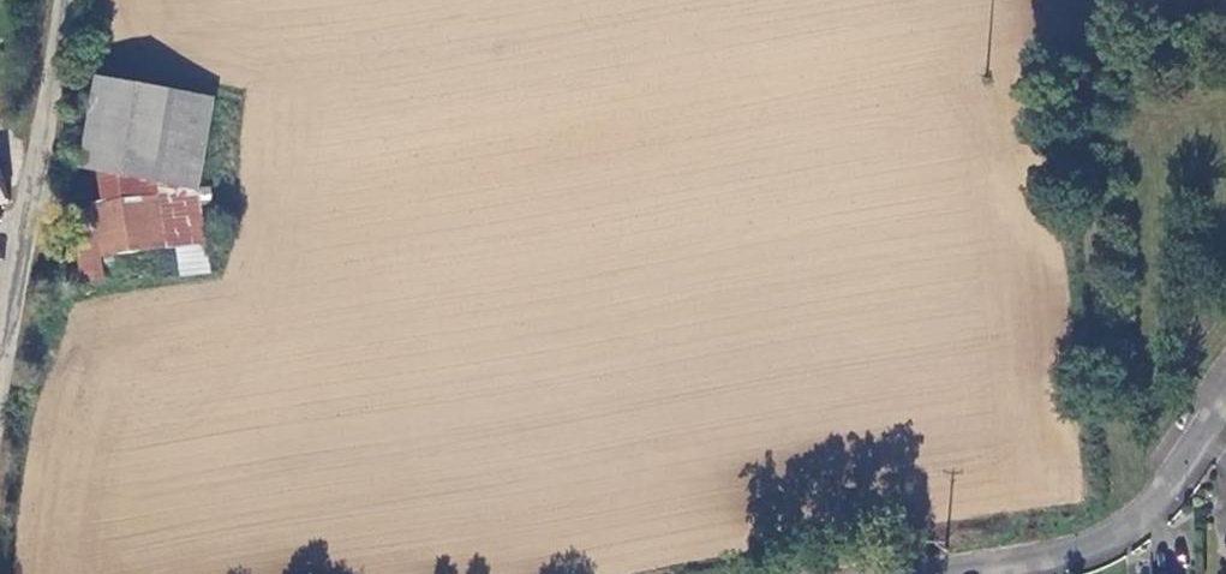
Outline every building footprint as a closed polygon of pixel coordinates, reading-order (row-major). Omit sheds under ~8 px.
[(84,164),(103,167),(199,183),(213,93),(99,73),(84,164)] [(103,167),(101,206),(201,187),(199,183),(103,167)] [(0,173),(0,206),(9,204),(0,173)] [(76,210),(85,260),(111,255),(209,236),(201,187),(101,206),(76,210)] [(114,276),(111,255),(85,260),(89,280),(114,276)]
